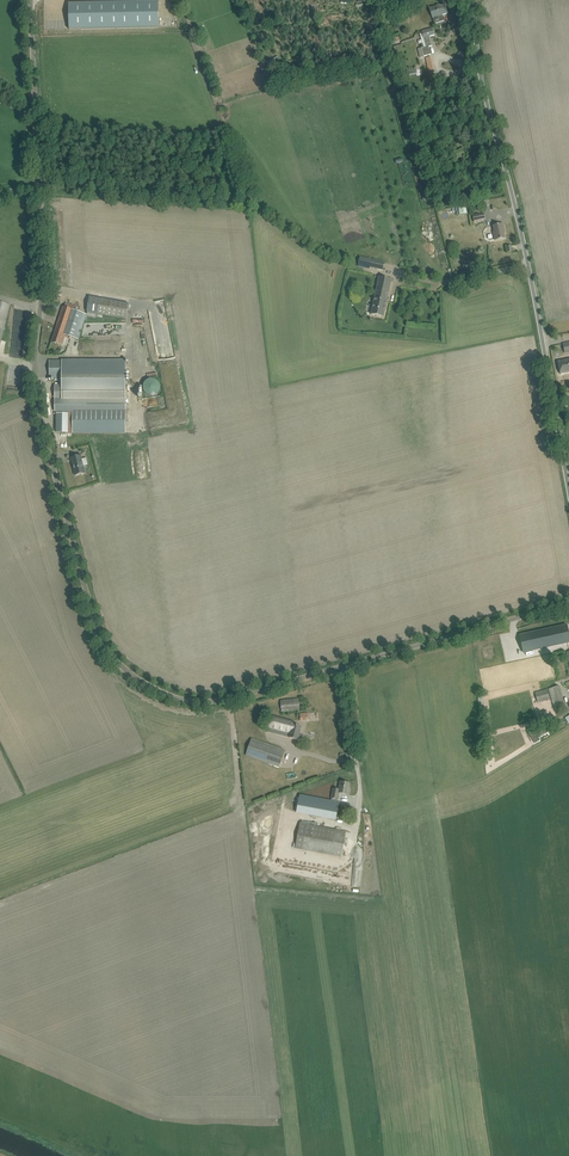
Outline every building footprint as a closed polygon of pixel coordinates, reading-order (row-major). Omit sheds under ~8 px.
[(398,6),(401,9),(402,8),(403,9),(407,5),(406,3),(406,2),(403,0),(398,6)] [(158,1),(69,3),(69,29),(159,27),(159,26),(158,1)] [(445,4),(430,8),(432,18),(434,24),(444,21),(443,15),(448,13),(445,4)] [(421,57),(423,57),(431,55),(429,47),(432,46),(429,36),(434,35),(432,28),(421,32),(421,33),(419,34),(424,47),(419,49),(421,57)] [(462,61),(467,55),(461,51),(456,57),(462,61)] [(433,56),(427,58),(430,72),(436,70),(433,56)] [(458,206),(459,214),(468,213),(468,205),(458,206)] [(474,222),(480,221),(485,219),(484,213),(473,216),(474,222)] [(495,240),(505,238),(504,233),(505,233),(503,224),(493,226),(494,232),(493,232),(495,240)] [(383,270),(385,262),(361,258),(360,266),(383,270)] [(380,317),(388,287),(390,282),(378,278),(368,314),(380,317)] [(129,303),(90,296),(87,312),(126,319),(129,303)] [(10,305),(0,302),(0,344),(10,305)] [(76,306),(72,305),(66,302),(65,307),(63,306),(52,342),(66,347),(70,337),(79,339),(87,314),(78,311),(75,310),(76,306)] [(567,357),(568,360),(558,362),(561,374),(568,372),(568,357),(567,357)] [(125,361),(50,360),(50,378),(62,378),(62,386),(55,386),(55,411),(57,411),(57,432),(73,433),(126,433),(126,378),(125,378),(125,361)] [(154,379),(153,379),(151,379),(149,379),(147,380),(145,381),(145,382),(144,384),(144,386),(143,387),(144,389),(144,390),(144,391),(145,392),(146,393),(146,394),(148,395),(150,395),(152,395),(154,395),(155,395),(157,394),(158,392),(159,391),(160,390),(160,388),(160,387),(160,385),(160,384),(158,381),(156,379),(154,379)] [(81,455),(71,457),(75,476),(85,473),(81,455)] [(520,635),(523,653),(568,642),(568,634),(567,625),(520,635)] [(548,689),(555,711),(566,708),(560,685),(548,689)] [(547,689),(535,692),(537,700),(538,703),(550,700),(550,697),(547,689)] [(282,712),(300,710),(299,699),(281,701),(282,712)] [(293,724),(294,722),(272,716),(268,728),(291,734),(290,738),(298,740),(302,727),(293,724)] [(280,767),(283,756),(285,751),(251,739),(246,755),(280,767)] [(333,789),(332,798),(338,799),(339,793),(349,795),(350,791),(349,790),(350,783),(341,782),(339,790),(333,789)] [(339,802),(333,801),(300,794),(297,811),(336,819),(339,802)] [(275,816),(273,817),(271,820),(270,823),(270,825),(270,827),(271,830),(273,831),(275,833),(278,834),(280,834),(283,834),(286,833),(288,830),(289,828),(290,825),(290,822),(288,820),(286,817),(284,816),(281,815),(278,815),(275,816)] [(346,832),(334,830),(300,824),(295,848),(341,857),(346,832)]
